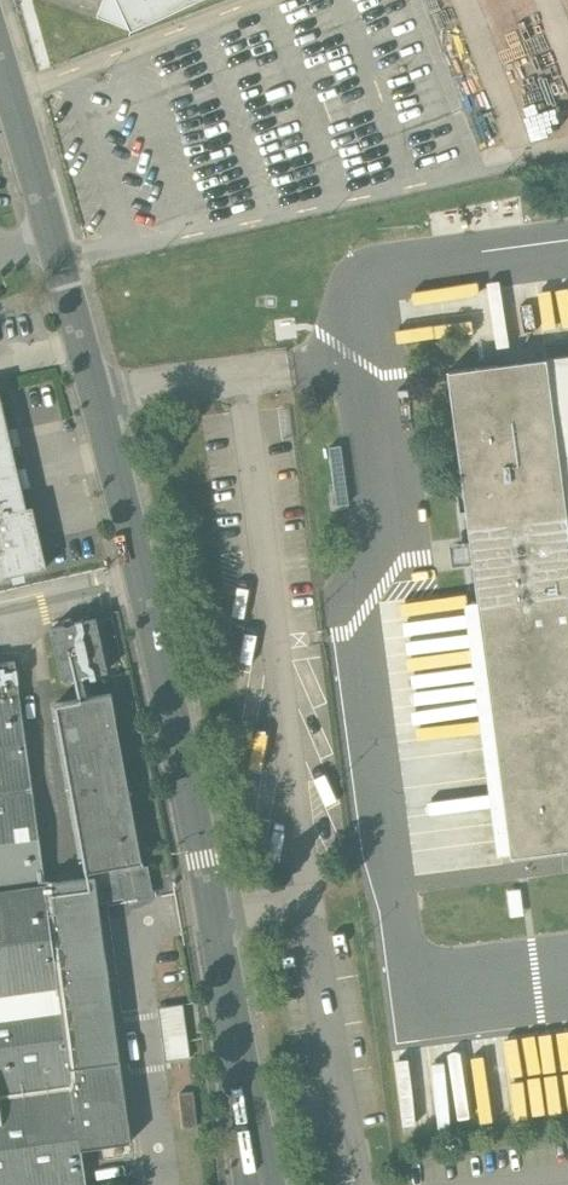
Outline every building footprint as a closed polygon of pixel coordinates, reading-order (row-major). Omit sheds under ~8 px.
[(97,16),(132,30),(197,0),(103,0),(97,16)] [(513,856),(567,849),(567,355),(450,371),(513,856)] [(25,509),(0,410),(0,516),(25,509)] [(0,516),(0,561),(4,577),(45,567),(30,508),(25,509),(0,516)] [(97,621),(53,631),(65,682),(109,672),(97,621)] [(82,1148),(131,1142),(95,878),(46,886),(16,664),(0,666),(0,1184),(87,1184),(82,1148)] [(112,694),(55,704),(85,872),(118,867),(122,891),(128,895),(148,891),(152,885),(150,871),(142,866),(112,694)] [(553,1110),(567,1109),(567,1029),(549,1031),(551,1051),(535,1053),(538,1078),(550,1077),(553,1110)] [(187,1032),(168,1035),(171,1061),(191,1058),(187,1032)] [(194,1091),(179,1093),(183,1128),(198,1126),(194,1091)]
